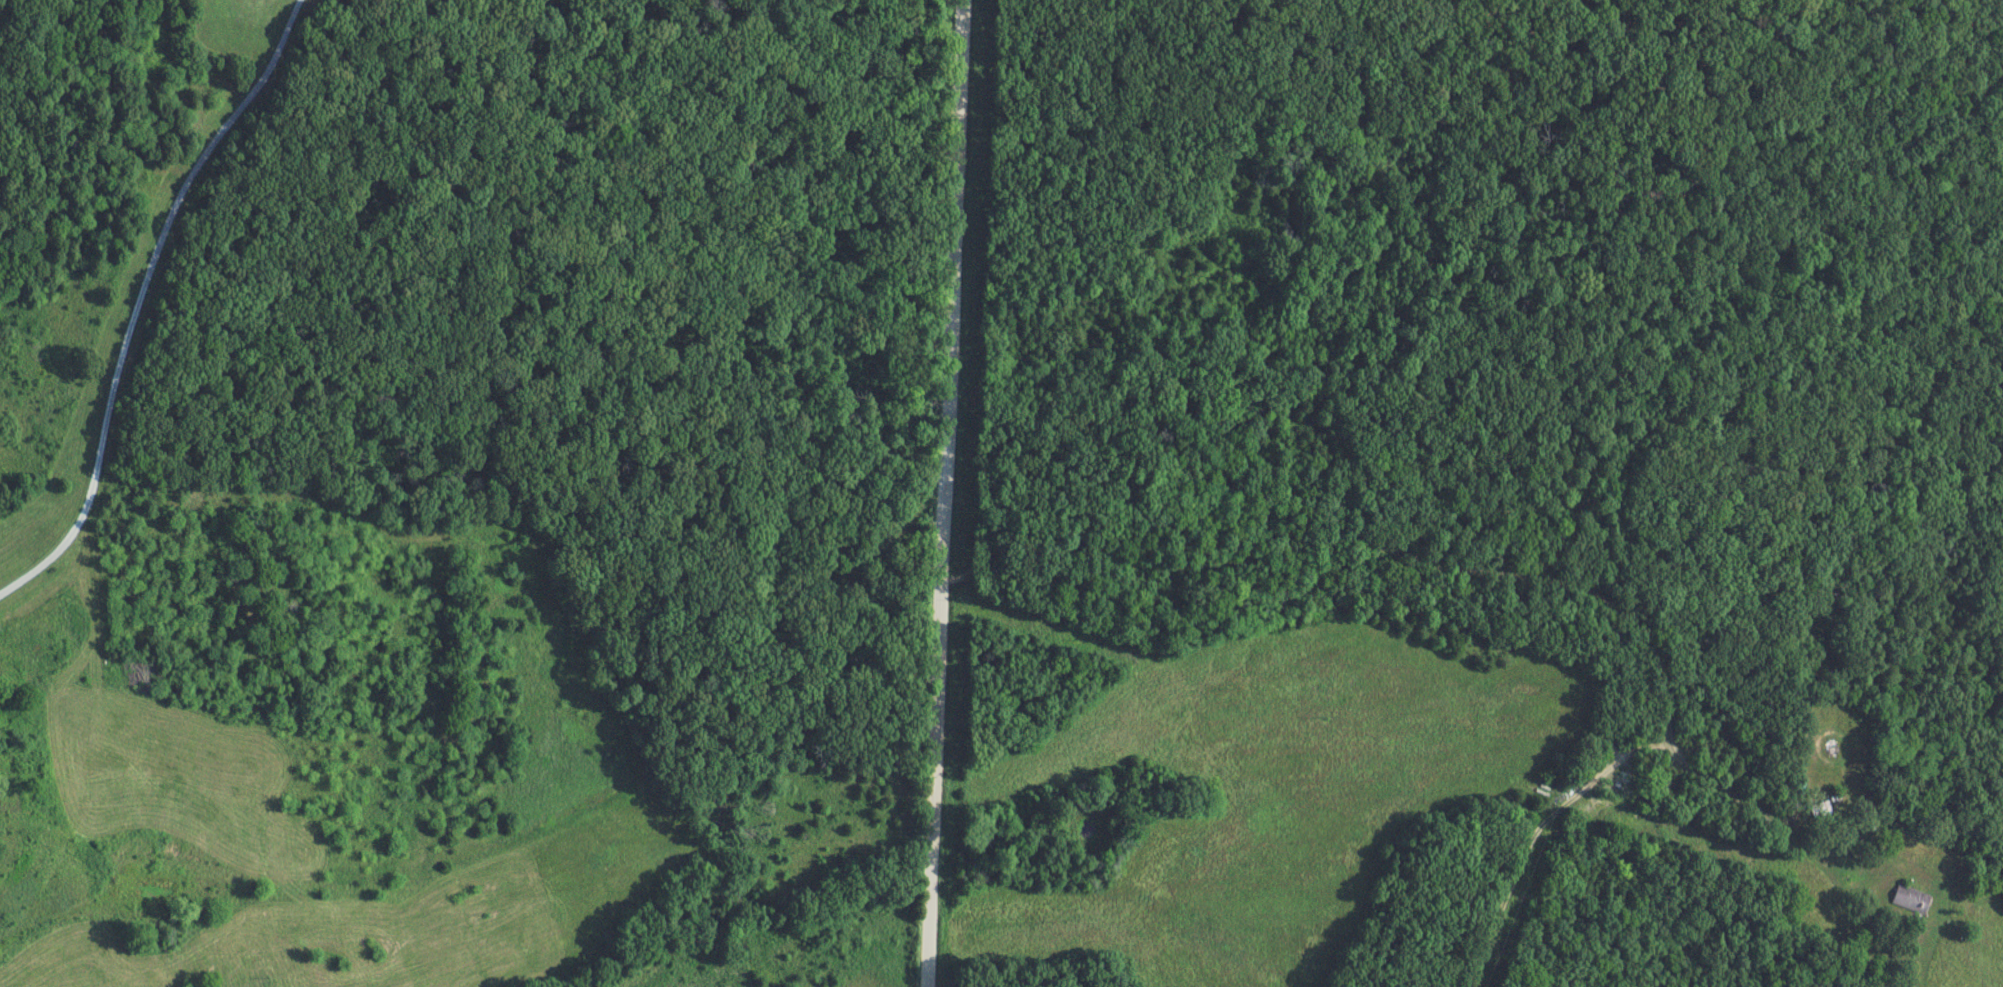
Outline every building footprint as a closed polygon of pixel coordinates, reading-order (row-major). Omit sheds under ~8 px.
[(1811,805),(1814,818),(1832,814),(1829,801),(1811,805)] [(1931,894),(1897,885),(1892,905),(1926,914),(1931,894)]
